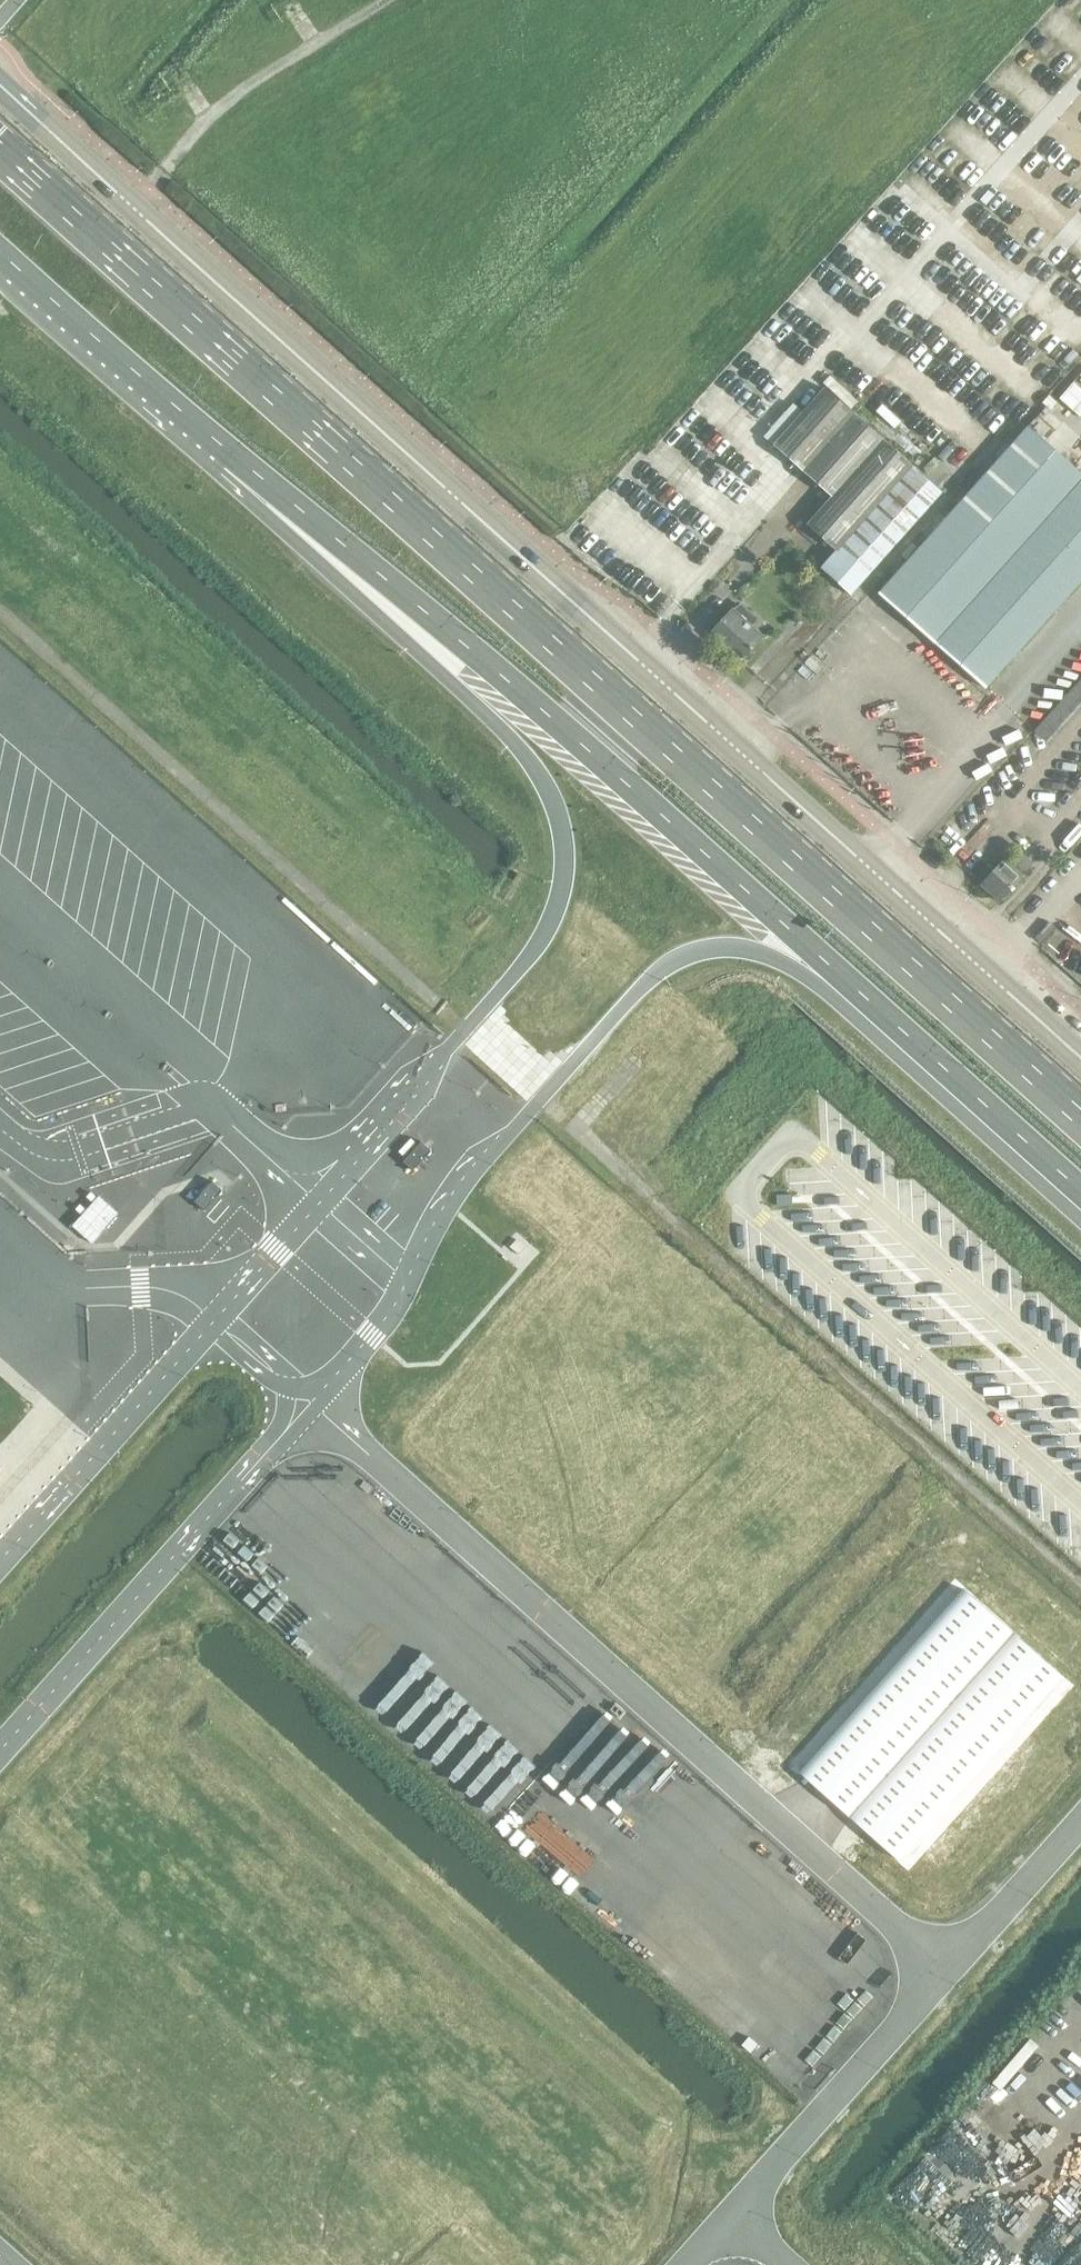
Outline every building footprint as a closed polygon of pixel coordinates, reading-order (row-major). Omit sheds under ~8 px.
[(825,388),(774,445),(832,497),(807,525),(836,551),(912,466),(825,388)] [(1080,582),(1080,474),(1028,427),(983,477),(879,593),(985,688),(986,688),(1080,582)] [(836,551),(821,568),(851,595),(942,492),(912,466),(836,551)] [(711,634),(742,662),(744,660),(764,637),(751,625),(755,622),(744,613),(741,616),(733,610),(711,634)] [(1080,708),(1080,676),(1033,729),(1049,744),(1080,708)] [(1023,873),(1034,862),(1021,850),(1010,862),(1004,857),(981,882),(980,884),(1000,902),(1001,900),(1024,875),(1023,873)] [(99,1195),(72,1226),(92,1243),(119,1212),(99,1195)] [(792,1195),(777,1195),(777,1205),(792,1205),(792,1195)] [(517,1239),(510,1247),(519,1255),(526,1247),(517,1239)] [(806,1778),(849,1816),(1014,1632),(964,1587),(799,1771),(806,1778)] [(1063,1676),(1014,1632),(849,1816),(898,1860),(1063,1676)]
